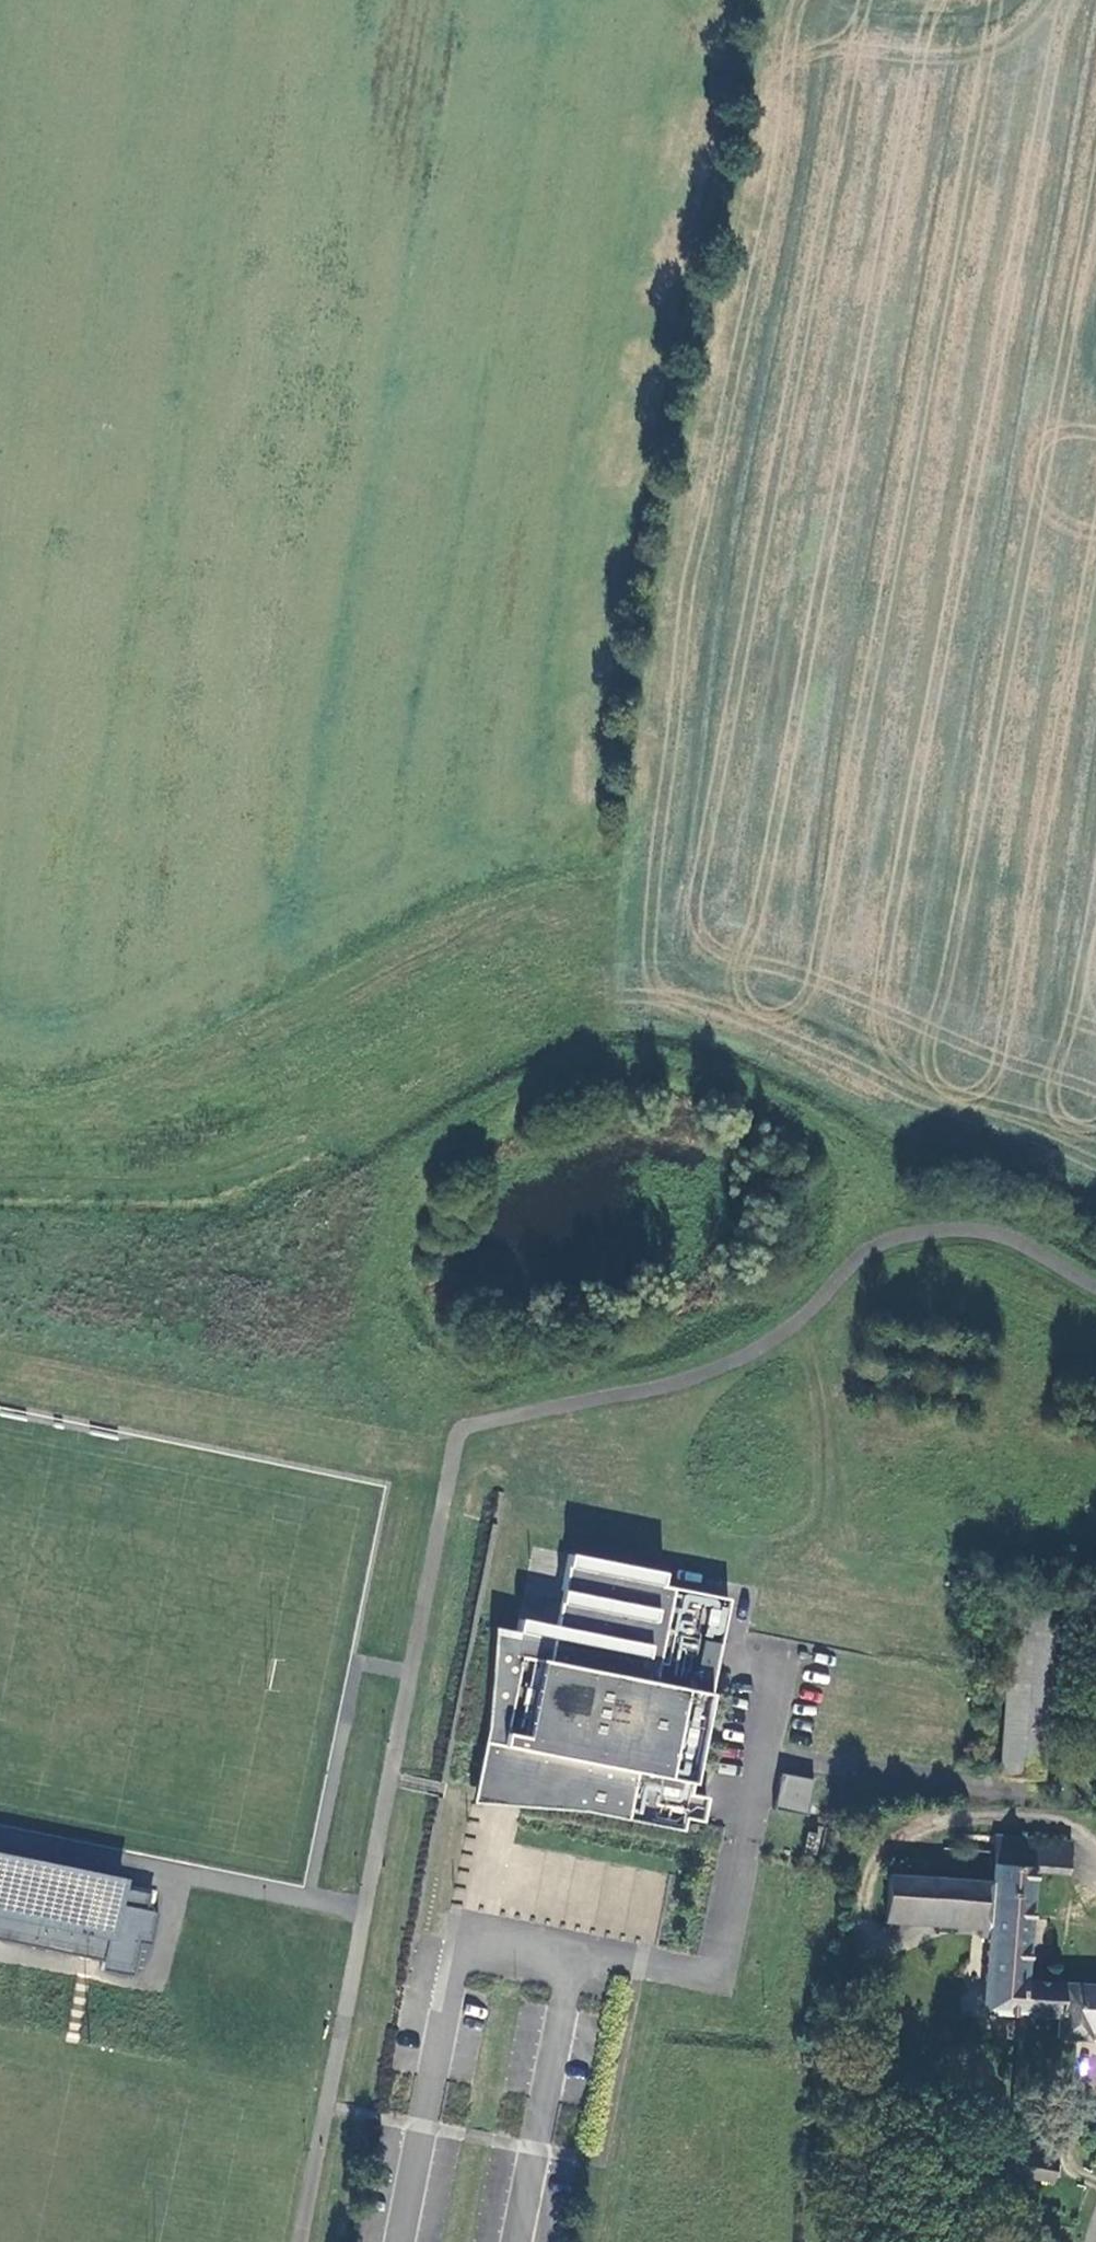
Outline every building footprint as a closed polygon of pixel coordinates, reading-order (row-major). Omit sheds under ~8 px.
[(681,1832),(726,1600),(659,1587),(662,1573),(568,1555),(554,1627),(517,1620),(515,1632),(491,1627),(484,1794),(498,1797),(681,1832)] [(1010,1606),(991,1767),(992,1780),(1033,1785),(1054,1612),(1010,1606)] [(784,1773),(776,1806),(807,1813),(815,1780),(784,1773)] [(818,1835),(807,1832),(803,1852),(814,1854),(818,1835)] [(1058,1850),(985,1844),(982,1892),(978,1950),(978,1961),(1018,1964),(1019,1964),(1026,1867),(1056,1869),(1058,1850)] [(165,1885),(0,1851),(0,1951),(144,1980),(165,1885)] [(968,1933),(970,1892),(876,1884),(874,1927),(968,1933)] [(978,1950),(982,1892),(970,1892),(968,1933),(967,1949),(978,1950)] [(978,1961),(973,2029),(1013,2031),(1017,1993),(1018,1983),(1019,1964),(1018,1964),(978,1961)] [(1013,2031),(1050,2034),(1048,2053),(1082,2055),(1083,2047),(1095,2048),(1095,2000),(1017,1993),(1013,2031)] [(1001,2159),(998,2184),(1046,2195),(1051,2170),(1001,2159)]
